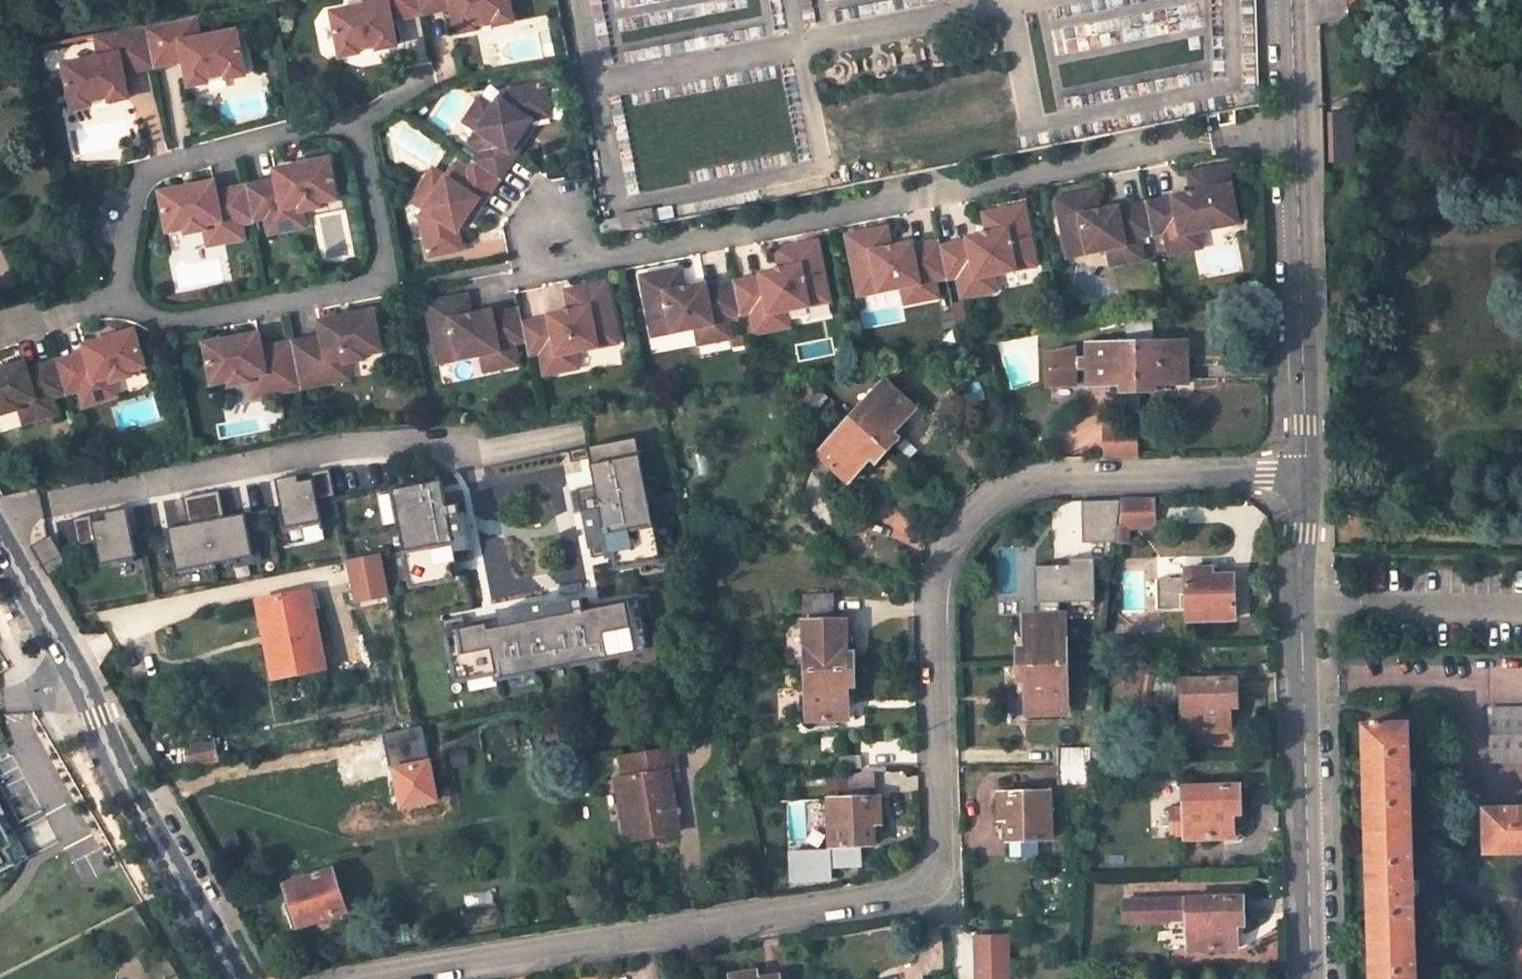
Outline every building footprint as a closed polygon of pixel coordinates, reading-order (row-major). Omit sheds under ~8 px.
[(420,0),(368,0),(369,4),(331,11),(341,55),(360,51),(359,46),(377,42),(379,47),(398,44),(391,14),(422,8),(420,0)] [(456,31),(477,28),(476,23),(493,19),(495,24),(514,21),(510,0),(420,0),(422,8),(451,1),(456,31)] [(207,77),(224,73),(226,78),(245,74),(236,30),(199,37),(195,18),(145,28),(152,62),(181,56),(182,64),(187,86),(209,83),(207,77)] [(89,101),(106,97),(107,102),(128,99),(124,75),(123,68),(152,62),(145,28),(95,38),(99,58),(61,66),(69,110),(91,106),(89,101)] [(181,56),(152,62),(153,69),(182,64),(181,56)] [(152,62),(123,68),(124,75),(153,69),(152,62)] [(528,125),(552,121),(545,86),(500,95),(496,101),(487,115),(474,107),(463,121),(476,130),(467,143),(480,152),(472,163),(500,182),(518,158),(511,152),(528,125)] [(484,93),(474,107),(487,115),(496,101),(484,93)] [(1355,162),(1354,112),(1335,113),(1336,163),(1355,162)] [(458,231),(478,201),(485,206),(500,182),(472,163),(465,174),(452,166),(443,178),(431,170),(421,185),(433,193),(423,209),(419,214),(428,259),(462,252),(458,231)] [(1199,232),(1243,223),(1231,163),(1206,168),(1209,188),(1190,191),(1172,195),(1172,199),(1145,204),(1151,235),(1164,232),(1169,256),(1186,253),(1183,235),(1199,232)] [(246,186),(253,222),(267,219),(270,234),(287,231),(284,216),(300,213),(322,209),(321,203),(337,199),(329,164),(274,175),(276,181),(246,186)] [(1209,188),(1206,168),(1187,171),(1190,191),(1209,188)] [(423,209),(433,193),(421,185),(410,201),(423,209)] [(211,188),(159,198),(167,235),(183,232),(185,237),(207,233),(219,230),(223,244),(241,241),(238,226),(253,222),(246,186),(212,193),(211,188)] [(1075,194),(1078,212),(1098,209),(1094,190),(1075,194)] [(1106,251),(1121,247),(1124,265),(1143,261),(1139,237),(1151,235),(1145,204),(1119,209),(1118,205),(1098,209),(1078,212),(1075,194),(1052,197),(1064,259),(1106,251)] [(972,277),(990,274),(1032,265),(1021,206),(999,210),(1004,232),(984,236),(965,239),(966,243),(939,248),(946,279),(958,277),(962,297),(976,294),(972,277)] [(980,214),(984,236),(1004,232),(999,210),(980,214)] [(303,228),(300,213),(284,216),(287,231),(303,228)] [(207,233),(210,247),(223,244),(219,230),(207,233)] [(1203,249),(1199,232),(1183,235),(1186,253),(1203,249)] [(873,257),(893,254),(889,234),(869,238),(873,257)] [(900,292),(918,288),(921,306),(938,302),(934,282),(946,279),(939,248),(917,251),(916,249),(893,254),(873,257),(869,238),(850,241),(862,299),(900,292)] [(772,317),(788,314),(833,305),(821,246),(796,251),(799,271),(780,275),(761,278),(762,284),(736,289),(742,320),(754,317),(758,340),(776,337),(772,317)] [(1124,265),(1121,247),(1106,251),(1110,268),(1124,265)] [(780,275),(799,271),(796,251),(776,256),(780,275)] [(667,278),(671,298),(691,294),(687,273),(667,278)] [(990,274),(972,277),(976,294),(993,291),(990,274)] [(691,294),(671,298),(667,278),(646,281),(658,341),(700,332),(717,329),(721,346),(735,343),(731,322),(742,320),(736,289),(705,295),(704,291),(691,294)] [(566,314),(546,318),(547,321),(522,326),(526,347),(528,357),(539,355),(544,378),(562,375),(559,358),(574,355),(617,346),(605,286),(582,290),(586,310),(566,314)] [(921,306),(918,288),(900,292),(903,309),(921,306)] [(566,314),(586,310),(582,290),(562,294),(566,314)] [(1265,293),(1253,293),(1253,306),(1265,306),(1265,293)] [(472,318),(469,298),(449,302),(453,321),(472,318)] [(441,364),(483,356),(500,352),(503,370),(517,368),(514,349),(526,347),(522,326),(520,313),(492,318),(491,314),(472,318),(453,321),(449,302),(429,306),(441,364)] [(772,317),(776,337),(792,334),(788,314),(772,317)] [(325,332),(293,338),(300,373),(315,370),(317,385),(334,382),(331,367),(347,364),(368,360),(367,354),(383,351),(376,315),(323,324),(325,332)] [(700,332),(704,349),(721,346),(717,329),(700,332)] [(97,390),(112,385),(132,379),(130,374),(146,370),(134,333),(86,348),(88,354),(57,364),(68,399),(83,395),(87,410),(102,406),(97,390)] [(293,338),(260,344),(258,337),(203,347),(210,384),(229,382),(230,386),(266,380),(269,395),(286,392),(283,376),(300,373),(293,338)] [(1185,383),(1183,340),(1134,343),(1136,393),(1153,393),(1152,385),(1185,383)] [(1134,343),(1087,346),(1088,359),(1089,373),(1089,388),(1121,387),(1121,394),(1136,393),(1134,343)] [(1074,350),(1048,357),(1049,389),(1075,388),(1074,373),(1089,373),(1088,359),(1074,359),(1074,350)] [(486,373),(503,370),(500,352),(483,356),(486,373)] [(577,372),(574,355),(559,358),(562,375),(577,372)] [(57,364),(29,372),(27,365),(0,373),(0,413),(3,412),(5,417),(23,412),(39,407),(43,423),(61,418),(56,402),(68,399),(57,364)] [(334,382),(350,380),(350,379),(347,364),(331,367),(334,382)] [(914,406),(883,379),(850,416),(886,449),(897,437),(891,431),(914,406)] [(269,395),(266,380),(251,383),(254,398),(269,395)] [(809,380),(797,394),(812,406),(824,393),(809,380)] [(117,402),(112,385),(97,390),(102,406),(117,402)] [(23,412),(27,427),(43,423),(39,407),(23,412)] [(616,567),(659,559),(635,437),(618,441),(612,412),(580,414),(586,447),(568,450),(570,462),(588,458),(590,469),(597,468),(600,485),(575,490),(580,512),(582,511),(598,508),(601,525),(585,528),(591,558),(614,553),(616,567)] [(850,416),(816,453),(848,481),(869,457),(875,462),(886,449),(850,416)] [(1106,456),(1125,456),(1124,441),(1134,441),(1133,428),(1105,428),(1106,456)] [(1134,441),(1124,441),(1125,456),(1135,455),(1134,441)] [(297,475),(275,479),(283,528),(286,528),(320,522),(316,501),(334,497),(329,469),(310,473),(311,480),(298,482),(297,475)] [(310,473),(297,475),(298,482),(311,480),(310,473)] [(433,482),(391,490),(410,586),(452,578),(449,564),(472,559),(466,530),(450,533),(447,516),(463,513),(465,513),(461,491),(436,495),(433,482)] [(575,490),(569,491),(573,513),(580,512),(575,490)] [(199,495),(213,565),(234,561),(252,557),(243,514),(223,518),(218,491),(199,495)] [(167,530),(175,572),(178,572),(210,565),(213,565),(199,495),(181,498),(186,526),(167,530)] [(1120,496),(1120,499),(1117,525),(1152,524),(1152,496),(1120,496)] [(1084,540),(1115,539),(1117,525),(1120,499),(1084,501),(1084,540)] [(598,508),(582,511),(585,528),(601,525),(598,508)] [(135,559),(125,509),(103,514),(104,521),(91,523),(90,517),(71,521),(76,548),(94,545),(99,566),(130,560),(135,559)] [(248,513),(243,514),(252,557),(234,561),(235,566),(258,561),(248,513)] [(450,533),(466,530),(463,513),(447,516),(450,533)] [(103,514),(90,517),(91,523),(104,521),(103,514)] [(320,522),(286,528),(287,531),(320,525),(320,522)] [(48,540),(31,550),(46,575),(63,565),(48,540)] [(384,596),(376,557),(347,564),(354,602),(384,596)] [(1040,614),(1057,614),(1057,601),(1093,601),(1092,557),(1070,558),(1070,564),(1035,565),(1035,602),(1040,602),(1040,614)] [(131,563),(130,560),(99,566),(99,570),(131,563)] [(211,569),(210,565),(178,572),(179,576),(211,569)] [(1233,618),(1233,575),(1211,576),(1211,569),(1186,570),(1187,619),(1233,618)] [(827,592),(802,593),(804,671),(852,669),(852,653),(845,652),(844,619),(828,620),(827,592)] [(326,670),(311,594),(267,603),(275,644),(265,645),(272,681),(326,670)] [(494,672),(496,678),(646,649),(640,617),(651,615),(647,598),(596,607),(598,614),(584,617),(582,610),(580,599),(559,603),(563,621),(548,624),(544,602),(499,610),(503,633),(490,635),(488,623),(464,627),(462,616),(439,621),(442,633),(445,632),(454,680),(494,672)] [(257,605),(265,645),(275,644),(267,603),(257,605)] [(598,614),(596,607),(582,610),(584,617),(598,614)] [(1063,665),(1063,613),(1057,614),(1040,614),(1035,614),(1023,614),(1023,648),(1016,648),(1016,666),(1063,665)] [(1025,716),(1064,715),(1063,665),(1016,666),(1016,681),(1024,681),(1025,716)] [(804,671),(806,719),(847,719),(847,686),(854,686),(852,669),(804,671)] [(1235,678),(1180,680),(1181,732),(1229,732),(1228,708),(1236,709),(1235,678)] [(1490,706),(1490,756),(1521,756),(1521,706),(1490,706)] [(1363,726),(1371,978),(1413,978),(1405,725),(1363,726)] [(1091,747),(1058,748),(1058,764),(1066,764),(1089,764),(1091,747)] [(623,841),(675,832),(666,772),(673,772),(669,750),(618,759),(622,780),(627,817),(620,818),(623,841)] [(860,754),(839,755),(841,769),(861,768),(860,754)] [(1066,764),(1067,780),(1088,780),(1089,764),(1066,764)] [(874,772),(844,774),(845,789),(874,788),(874,772)] [(622,780),(614,781),(620,818),(627,817),(622,780)] [(1238,785),(1183,786),(1184,838),(1232,837),(1232,815),(1239,815),(1238,785)] [(1050,790),(996,791),(996,818),(1004,818),(1005,839),(1050,838),(1050,790)] [(878,798),(828,799),(830,851),(787,852),(788,880),(830,879),(830,866),(851,865),(851,845),(859,845),(872,844),(872,830),(879,830),(878,798)] [(1485,803),(1484,845),(1521,846),(1521,803),(1485,803)] [(21,861),(8,835),(0,819),(0,872),(21,861)] [(15,831),(8,835),(21,861),(28,857),(22,845),(15,831)] [(851,845),(851,865),(859,865),(859,845),(851,845)] [(332,868),(284,884),(300,927),(347,911),(332,868)] [(1187,922),(1187,951),(1236,950),(1235,925),(1242,925),(1241,899),(1187,901),(1187,911),(1187,922)] [(1187,911),(1187,901),(1123,903),(1123,925),(1167,923),(1167,911),(1187,911)] [(1167,911),(1167,923),(1187,922),(1187,911),(1167,911)] [(976,937),(976,965),(1009,965),(1008,936),(976,937)] [(976,965),(977,978),(1009,978),(1009,965),(976,965)]
